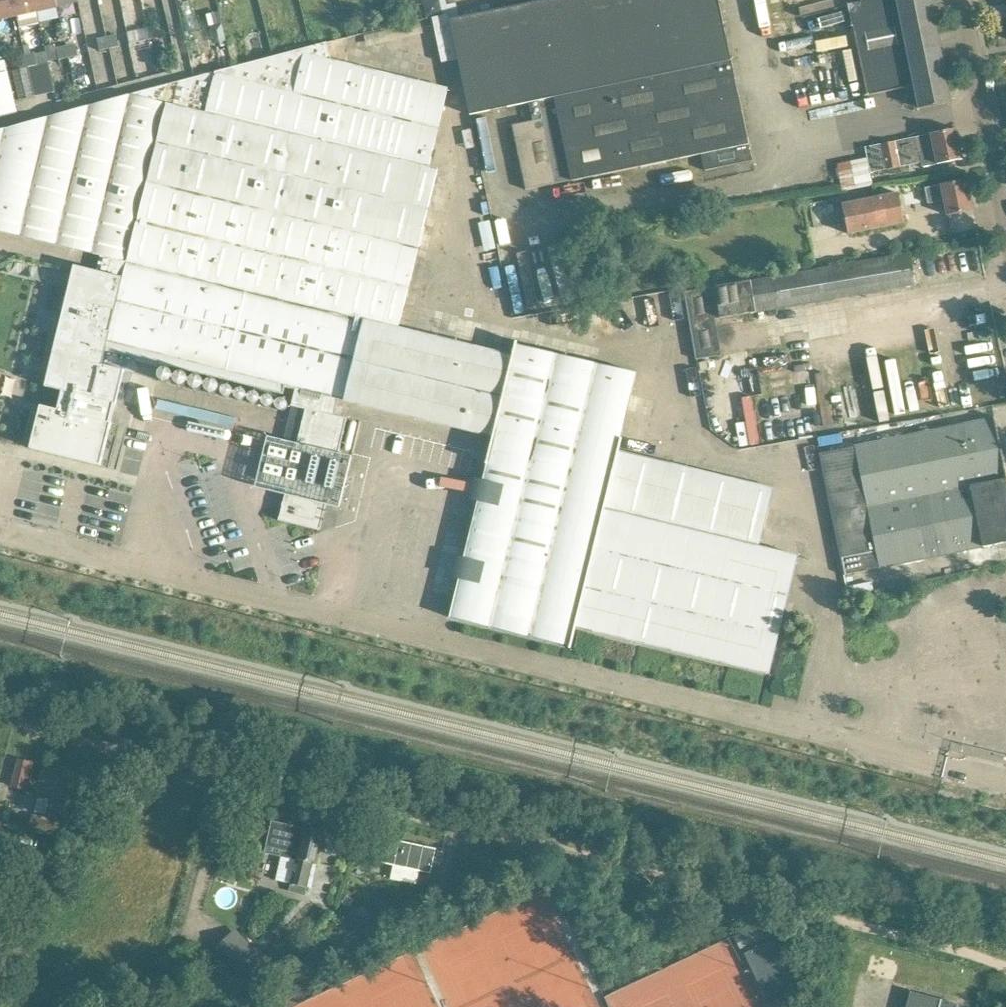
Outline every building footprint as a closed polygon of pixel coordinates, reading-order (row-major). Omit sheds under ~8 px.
[(16,16),(13,0),(0,0),(0,20),(16,16)] [(16,16),(36,12),(34,0),(13,0),(16,16)] [(36,12),(59,7),(57,0),(34,0),(36,12)] [(504,9),(450,20),(470,115),(490,111),(530,103),(534,120),(512,125),(526,190),(572,180),(572,181),(702,155),(705,170),(753,161),(732,60),(731,61),(718,0),(546,0),(504,9)] [(504,9),(546,0),(503,0),(504,9)] [(852,3),(856,23),(858,23),(873,95),(916,86),(920,109),(932,106),(951,102),(945,72),(937,34),(933,13),(930,0),(861,0),(861,2),(852,3)] [(433,18),(442,62),(458,59),(449,15),(433,18)] [(157,25),(148,27),(150,39),(160,37),(157,25)] [(150,39),(148,27),(138,29),(140,42),(150,39)] [(116,36),(107,38),(110,48),(119,46),(116,36)] [(110,48),(107,38),(97,40),(99,51),(110,48)] [(53,243),(101,255),(97,271),(75,265),(45,386),(62,391),(58,410),(41,405),(30,448),(101,465),(124,370),(122,369),(126,356),(126,355),(283,394),(285,386),(296,389),(292,406),(306,409),(297,445),(295,452),(273,446),(264,481),(287,487),(284,497),(279,520),(321,531),(321,529),(326,507),(339,455),(348,418),(335,415),(339,399),(493,436),(486,464),(488,464),(451,617),(491,627),(530,636),(570,646),(575,626),(769,673),(774,654),(798,558),(759,548),(774,489),(618,451),(637,374),(573,359),(532,349),(517,345),(515,355),(399,327),(438,169),(433,167),(448,89),(353,65),(332,60),(327,42),(132,95),(0,130),(0,231),(53,243)] [(76,45),(67,47),(69,57),(78,55),(76,45)] [(69,57),(67,47),(57,49),(59,60),(69,57)] [(25,56),(34,96),(54,92),(47,62),(38,64),(36,54),(25,56)] [(34,96),(25,56),(16,58),(18,69),(13,70),(19,99),(34,96)] [(938,164),(963,159),(957,129),(866,147),(871,174),(922,163),(920,154),(935,151),(938,164)] [(973,210),(967,179),(937,186),(926,188),(929,203),(946,200),(949,215),(973,210)] [(843,204),(849,234),(905,222),(899,193),(843,204)] [(910,254),(891,257),(685,293),(696,360),(722,356),(715,320),(916,285),(910,254)] [(958,425),(975,508),(1005,501),(1005,469),(995,418),(976,422),(958,425)] [(820,453),(845,575),(998,544),(1000,543),(1005,542),(1005,501),(975,508),(958,425),(838,449),(820,453)] [(12,786),(25,789),(32,762),(18,759),(12,786)] [(93,776),(46,764),(39,793),(54,796),(48,820),(32,816),(28,832),(59,840),(68,800),(86,804),(93,776)] [(296,854),(288,890),(300,893),(301,892),(305,893),(312,863),(317,864),(320,852),(324,832),(272,821),(265,853),(281,857),(282,851),(296,854)] [(388,837),(382,862),(431,873),(436,848),(388,837)] [(360,915),(350,925),(358,933),(368,924),(360,915)] [(770,983),(778,1000),(796,991),(772,940),(745,953),(757,979),(770,983)] [(958,1003),(942,999),(940,999),(910,991),(906,1006),(957,1006),(958,1003)]
